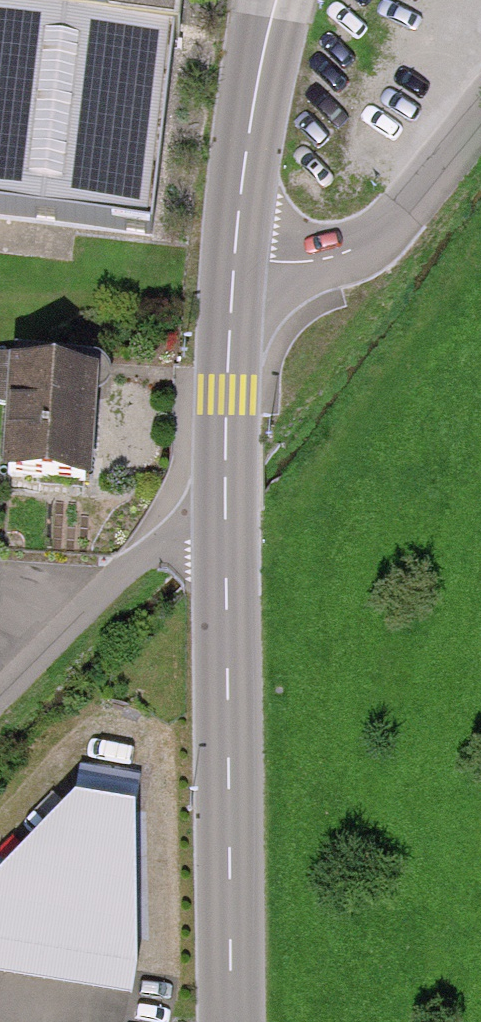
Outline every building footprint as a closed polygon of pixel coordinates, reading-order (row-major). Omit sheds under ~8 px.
[(0,17),(0,221),(149,239),(174,35),(189,37),(193,0),(28,0),(26,20),(0,17)] [(93,360),(17,355),(9,474),(85,479),(93,360)] [(153,972),(153,812),(92,802),(0,892),(0,976),(148,1000),(153,972)]
